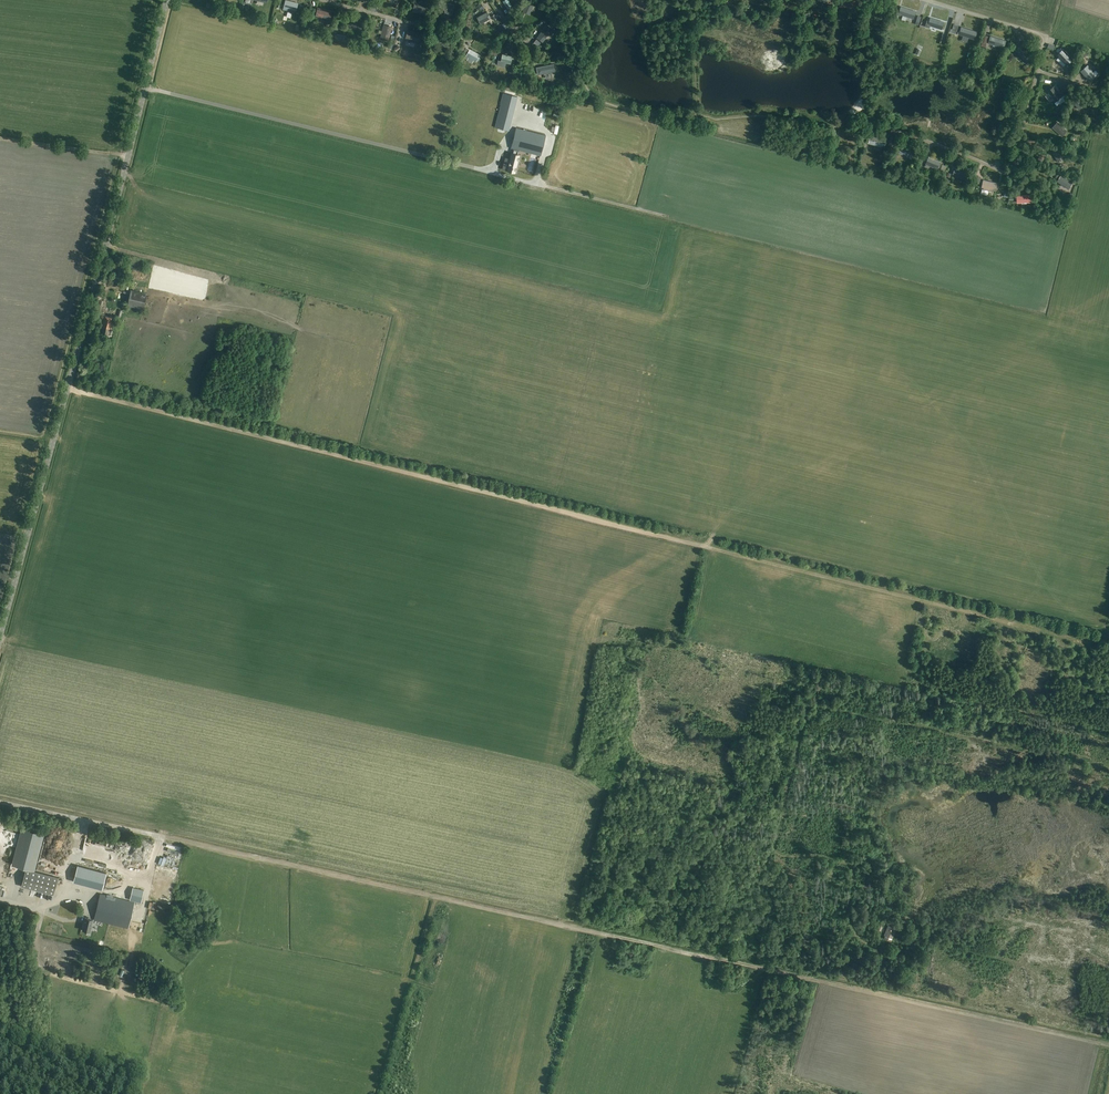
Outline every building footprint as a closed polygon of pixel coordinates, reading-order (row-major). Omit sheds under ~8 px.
[(298,3),(286,0),(284,7),(283,10),(288,11),(288,8),(297,10),(298,3)] [(426,5),(415,2),(412,11),(424,14),(426,5)] [(533,5),(527,2),(523,11),(529,14),(533,5)] [(444,3),(443,10),(445,10),(445,11),(445,13),(447,13),(447,14),(451,15),(452,14),(454,5),(444,3)] [(888,7),(884,6),(873,4),(872,11),(879,12),(879,15),(886,16),(888,7)] [(899,14),(911,18),(911,17),(914,18),(916,11),(913,11),(913,10),(901,7),(899,14)] [(318,8),(316,15),(325,17),(326,16),(331,17),(332,12),(318,8)] [(477,17),(481,24),(491,18),(487,12),(477,17)] [(287,13),(285,23),(289,24),(290,17),(293,17),(294,14),(287,13)] [(352,19),(351,23),(353,26),(356,27),(358,26),(360,29),(362,28),(361,26),(363,21),(361,18),(359,20),(358,18),(355,17),(352,19)] [(942,29),(944,22),(931,18),(929,25),(942,29)] [(547,24),(544,27),(537,38),(543,42),(550,31),(552,28),(547,24)] [(392,36),(390,35),(392,27),(384,25),(381,37),(389,39),(393,40),(394,37),(394,36),(392,36)] [(975,39),(977,32),(961,27),(959,34),(975,39)] [(408,31),(407,37),(419,40),(420,34),(408,31)] [(1006,41),(991,36),(989,43),(1004,47),(1006,41)] [(451,42),(438,38),(436,45),(448,49),(451,42)] [(463,54),(469,57),(467,60),(472,63),(474,60),(476,61),(477,59),(479,60),(480,58),(478,57),(480,55),(467,48),(463,54)] [(1030,58),(1020,49),(1019,48),(1014,53),(1025,63),(1030,58)] [(1072,59),(1069,57),(1062,49),(1057,54),(1067,64),(1072,59)] [(510,63),(510,64),(512,57),(502,54),(501,61),(499,61),(499,60),(498,60),(497,65),(498,65),(503,66),(504,67),(504,66),(505,62),(510,63)] [(540,67),(541,73),(555,71),(553,64),(540,67)] [(1096,76),(1094,73),(1087,66),(1082,71),(1088,78),(1091,80),(1096,76)] [(1054,86),(1048,90),(1056,101),(1064,95),(1062,92),(1060,94),(1054,86)] [(495,126),(509,130),(517,96),(506,93),(504,99),(502,98),(500,104),(501,104),(495,126)] [(1079,96),(1073,101),(1079,109),(1085,105),(1079,96)] [(1062,136),(1067,131),(1058,122),(1053,127),(1062,136)] [(516,128),(511,148),(540,156),(546,135),(516,128)] [(884,147),(886,140),(871,136),(869,143),(884,147)] [(900,146),(897,152),(911,158),(913,151),(902,146),(902,147),(900,146)] [(1059,161),(1064,158),(1060,150),(1054,153),(1059,161)] [(511,152),(506,170),(516,173),(520,155),(511,152)] [(940,162),(928,157),(924,167),(929,168),(930,166),(938,169),(940,162)] [(965,179),(967,173),(955,168),(953,175),(965,179)] [(1069,188),(1072,183),(1061,175),(1057,181),(1069,188)] [(982,187),(984,187),(983,189),(982,189),(981,194),(987,195),(988,190),(993,191),(994,190),(997,190),(998,183),(983,180),(982,187)] [(128,263),(117,260),(112,277),(123,280),(128,263)] [(148,293),(131,290),(127,306),(144,309),(148,293)] [(95,313),(94,317),(97,318),(97,315),(100,315),(100,313),(101,313),(104,301),(99,299),(95,313)] [(98,332),(112,336),(116,318),(102,314),(98,332)] [(12,864),(34,870),(43,833),(22,828),(12,864)] [(161,855),(159,862),(177,866),(180,851),(165,849),(164,856),(161,855)] [(102,889),(107,873),(77,865),(73,881),(102,889)] [(26,869),(22,886),(54,895),(59,878),(26,869)] [(141,902),(144,890),(133,887),(130,900),(141,902)] [(129,928),(135,902),(101,893),(94,920),(129,928)] [(86,917),(83,930),(90,932),(94,919),(86,917)] [(885,936),(893,939),(897,929),(888,926),(887,930),(885,934),(885,936)]
